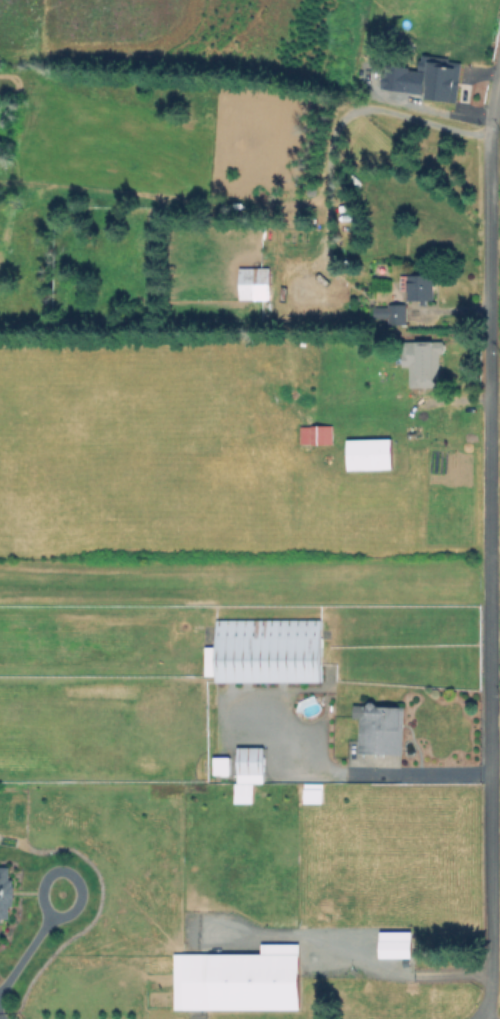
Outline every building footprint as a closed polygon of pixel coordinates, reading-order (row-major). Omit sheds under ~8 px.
[(428,72),(426,88),(405,85),(407,69),(428,72)] [(471,87),(469,104),(442,101),(444,84),(471,87)] [(271,299),(241,300),(240,268),(270,268),(271,299)] [(434,275),(436,300),(409,301),(408,291),(401,291),(401,277),(434,275)] [(406,303),(406,325),(391,325),(391,320),(374,320),(374,306),(391,306),(391,303),(406,303)] [(445,342),(445,354),(440,354),(440,387),(411,387),(411,367),(403,367),(403,341),(445,342)] [(335,424),(335,445),(299,445),(299,424),(335,424)] [(393,469),(349,470),(349,440),(392,439),(393,469)] [(321,620),(322,682),(217,682),(217,675),(206,675),(206,646),(217,646),(217,621),(321,620)] [(404,707),(402,755),(359,753),(361,702),(376,702),(376,706),(404,707)] [(265,747),(265,782),(238,783),(238,748),(265,747)] [(230,774),(215,775),(215,758),(230,757),(230,774)] [(335,785),(335,802),(325,802),(326,785),(335,785)] [(9,922),(9,869),(0,869),(0,922),(9,922)] [(172,957),(172,1013),(296,1013),(296,946),(259,946),(259,957),(172,957)]
